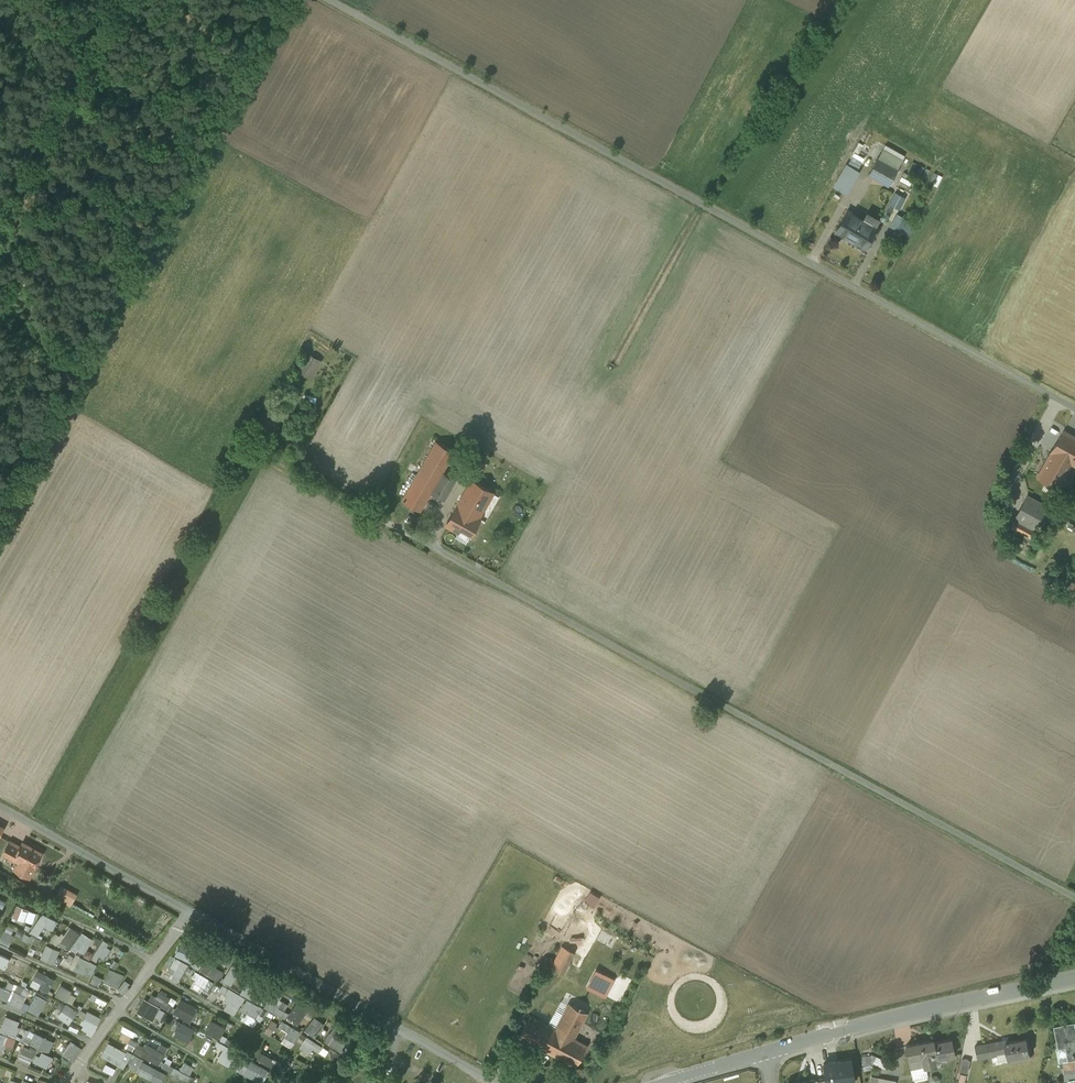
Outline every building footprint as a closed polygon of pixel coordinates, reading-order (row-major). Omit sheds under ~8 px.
[(862,141),(873,146),(878,137),(867,132),(862,141)] [(898,169),(877,157),(868,174),(888,185),(898,169)] [(855,176),(843,169),(833,186),(845,193),(855,176)] [(935,173),(932,183),(940,186),(943,175),(935,173)] [(899,184),(909,190),(914,180),(905,174),(899,184)] [(891,204),(902,209),(908,197),(897,191),(891,204)] [(877,226),(847,209),(835,231),(864,248),(877,226)] [(890,230),(907,239),(915,225),(897,216),(890,230)] [(322,360),(310,353),(299,371),(311,378),(322,360)] [(1063,430),(1038,476),(1057,487),(1071,463),(1074,465),(1074,464),(1074,437),(1063,430)] [(454,451),(436,441),(421,467),(438,477),(442,471),(454,451)] [(438,477),(421,467),(402,500),(420,510),(430,492),(438,477)] [(456,479),(442,471),(438,477),(430,492),(444,500),(456,479)] [(472,480),(457,505),(446,525),(458,532),(460,528),(471,534),(480,518),(479,517),(492,492),(472,480)] [(1045,506),(1027,495),(1015,518),(1033,528),(1037,522),(1041,524),(1047,514),(1042,512),(1045,506)] [(1028,527),(1021,523),(1017,530),(1029,537),(1033,529),(1028,526),(1028,527)] [(42,853),(23,842),(20,846),(10,841),(4,852),(19,860),(15,868),(29,876),(34,868),(34,867),(42,853)] [(56,896),(73,906),(80,893),(63,884),(56,896)] [(5,908),(8,901),(0,897),(0,906),(5,908)] [(13,915),(32,924),(38,913),(19,903),(13,915)] [(46,925),(54,930),(59,922),(45,912),(31,931),(38,936),(46,925)] [(54,937),(83,957),(95,939),(82,930),(81,932),(71,924),(62,937),(57,933),(54,937)] [(103,963),(113,944),(103,939),(93,958),(103,963)] [(176,954),(193,963),(200,950),(183,941),(176,954)] [(48,944),(41,958),(54,963),(60,949),(48,944)] [(562,946),(551,968),(563,974),(574,953),(562,946)] [(212,951),(201,971),(220,981),(225,970),(215,965),(220,955),(212,951)] [(92,977),(99,964),(82,955),(75,968),(92,977)] [(106,964),(118,968),(120,961),(108,957),(106,964)] [(232,985),(242,969),(234,964),(224,979),(232,985)] [(132,982),(124,978),(126,973),(111,967),(105,982),(128,991),(132,982)] [(612,979),(590,968),(581,983),(604,995),(612,979)] [(48,973),(40,986),(49,992),(57,979),(48,973)] [(96,973),(92,982),(99,985),(104,977),(96,973)] [(258,1002),(262,995),(257,992),(261,984),(250,978),(241,992),(258,1002)] [(57,996),(73,1004),(79,993),(62,985),(57,996)] [(275,988),(265,1007),(300,1024),(305,1015),(312,1019),(316,1011),(298,1001),(292,1013),(287,1010),(290,1004),(281,1000),(285,993),(275,988)] [(151,1000),(143,998),(139,1014),(162,1020),(166,1009),(172,1011),(176,996),(160,992),(159,995),(153,993),(151,1000)] [(93,994),(91,1000),(107,1005),(109,999),(93,994)] [(193,1022),(200,1006),(181,998),(175,1014),(193,1022)] [(70,1024),(80,1010),(68,1002),(58,1016),(70,1024)] [(587,1012),(569,1003),(556,1028),(574,1038),(587,1012)] [(94,1033),(103,1017),(89,1010),(81,1026),(94,1033)] [(16,1036),(22,1021),(8,1014),(1,1030),(16,1036)] [(556,1028),(530,1015),(519,1036),(575,1066),(587,1045),(574,1038),(556,1028)] [(317,1037),(327,1024),(316,1016),(306,1029),(317,1037)] [(206,1031),(221,1039),(227,1027),(213,1019),(206,1031)] [(1054,1026),(1059,1049),(1066,1047),(1069,1061),(1074,1060),(1074,1022),(1054,1026)] [(191,1042),(196,1028),(181,1023),(176,1037),(191,1042)] [(51,1051),(56,1040),(25,1027),(20,1038),(51,1051)] [(343,1053),(352,1041),(335,1028),(325,1040),(343,1053)] [(240,1051),(233,1047),(236,1043),(224,1034),(217,1044),(224,1050),(218,1059),(229,1067),(240,1051)] [(309,1035),(302,1045),(319,1056),(325,1047),(309,1035)] [(933,1040),(906,1045),(908,1057),(908,1058),(922,1055),(925,1066),(935,1064),(934,1059),(954,1055),(951,1039),(933,1043),(933,1040)] [(1009,1039),(989,1043),(991,1055),(998,1054),(1008,1052),(1005,1043),(1009,1042),(1009,1039)] [(1009,1042),(1005,1043),(1008,1052),(998,1054),(1000,1060),(1009,1059),(1010,1063),(1031,1059),(1027,1039),(1009,1042)] [(75,1061),(84,1047),(72,1040),(63,1055),(75,1061)] [(102,1056),(126,1068),(127,1066),(161,1082),(164,1082),(169,1072),(160,1067),(170,1047),(162,1043),(159,1049),(146,1043),(145,1046),(140,1043),(135,1054),(109,1041),(102,1056)] [(989,1043),(975,1046),(977,1058),(991,1055),(989,1043)] [(41,1049),(36,1062),(50,1068),(55,1055),(41,1049)] [(273,1067),(277,1058),(262,1051),(258,1060),(273,1067)] [(922,1055),(908,1058),(908,1057),(908,1058),(911,1069),(925,1066),(922,1055)] [(272,1069),(245,1057),(238,1072),(264,1082),(266,1082),(272,1069)] [(887,1061),(876,1057),(874,1063),(884,1067),(887,1061)] [(970,1060),(962,1058),(960,1071),(967,1073),(970,1060)] [(824,1063),(826,1077),(827,1082),(845,1082),(854,1082),(851,1059),(824,1063)] [(1064,1062),(1065,1074),(1074,1073),(1074,1061),(1069,1061),(1064,1062)] [(193,1075),(196,1066),(185,1062),(182,1069),(166,1063),(163,1070),(194,1081),(196,1076),(193,1075)] [(925,1066),(911,1069),(913,1079),(928,1076),(925,1066)] [(960,1074),(958,1082),(965,1082),(966,1075),(960,1074)]
